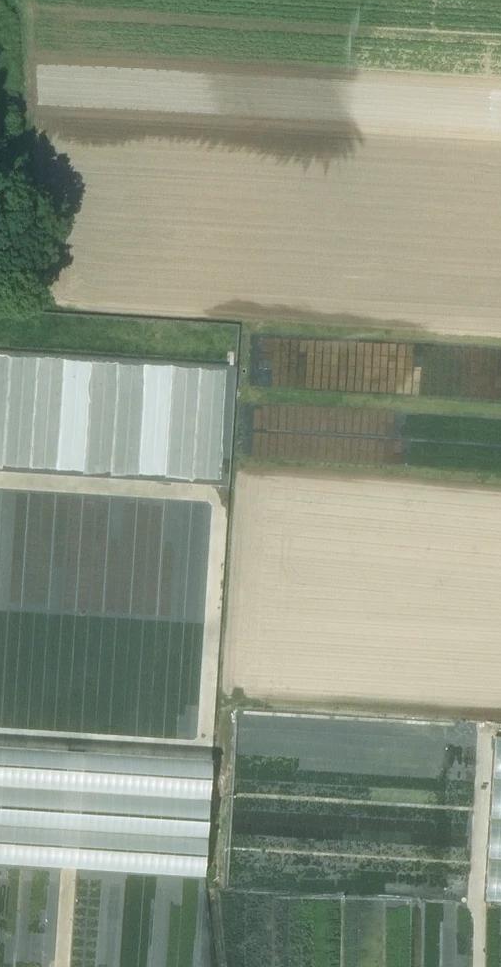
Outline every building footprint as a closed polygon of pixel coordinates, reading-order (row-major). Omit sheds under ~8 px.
[(96,864),(92,868),(195,871),(201,864),(196,859),(205,860),(206,834),(201,839),(204,752),(186,736),(0,730),(0,861),(96,864)] [(486,901),(500,902),(500,738),(497,738),(486,901)]
